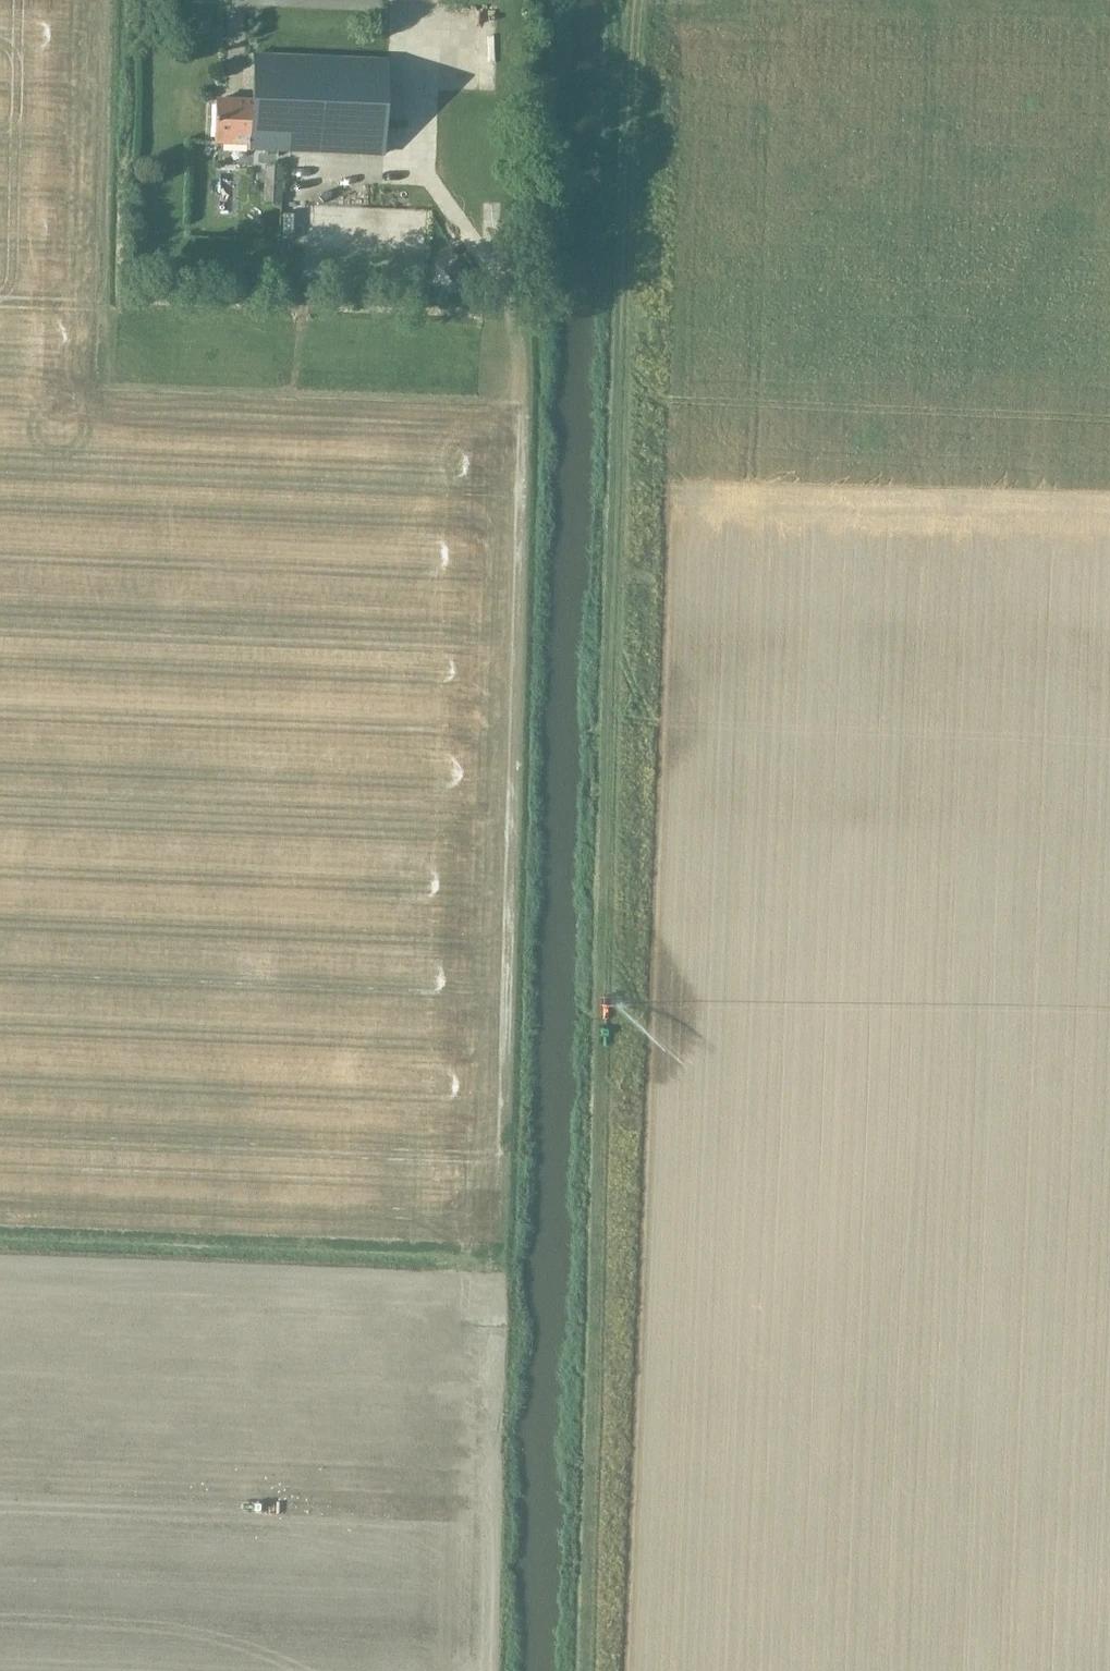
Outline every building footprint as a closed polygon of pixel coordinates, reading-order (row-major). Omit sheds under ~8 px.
[(248,150),(384,155),(387,60),(257,55),(253,104),(217,102),(214,143),(248,145),(248,150)] [(253,161),(251,197),(269,198),(271,162),(253,161)] [(274,184),(273,203),(281,203),(282,185),(274,184)]
